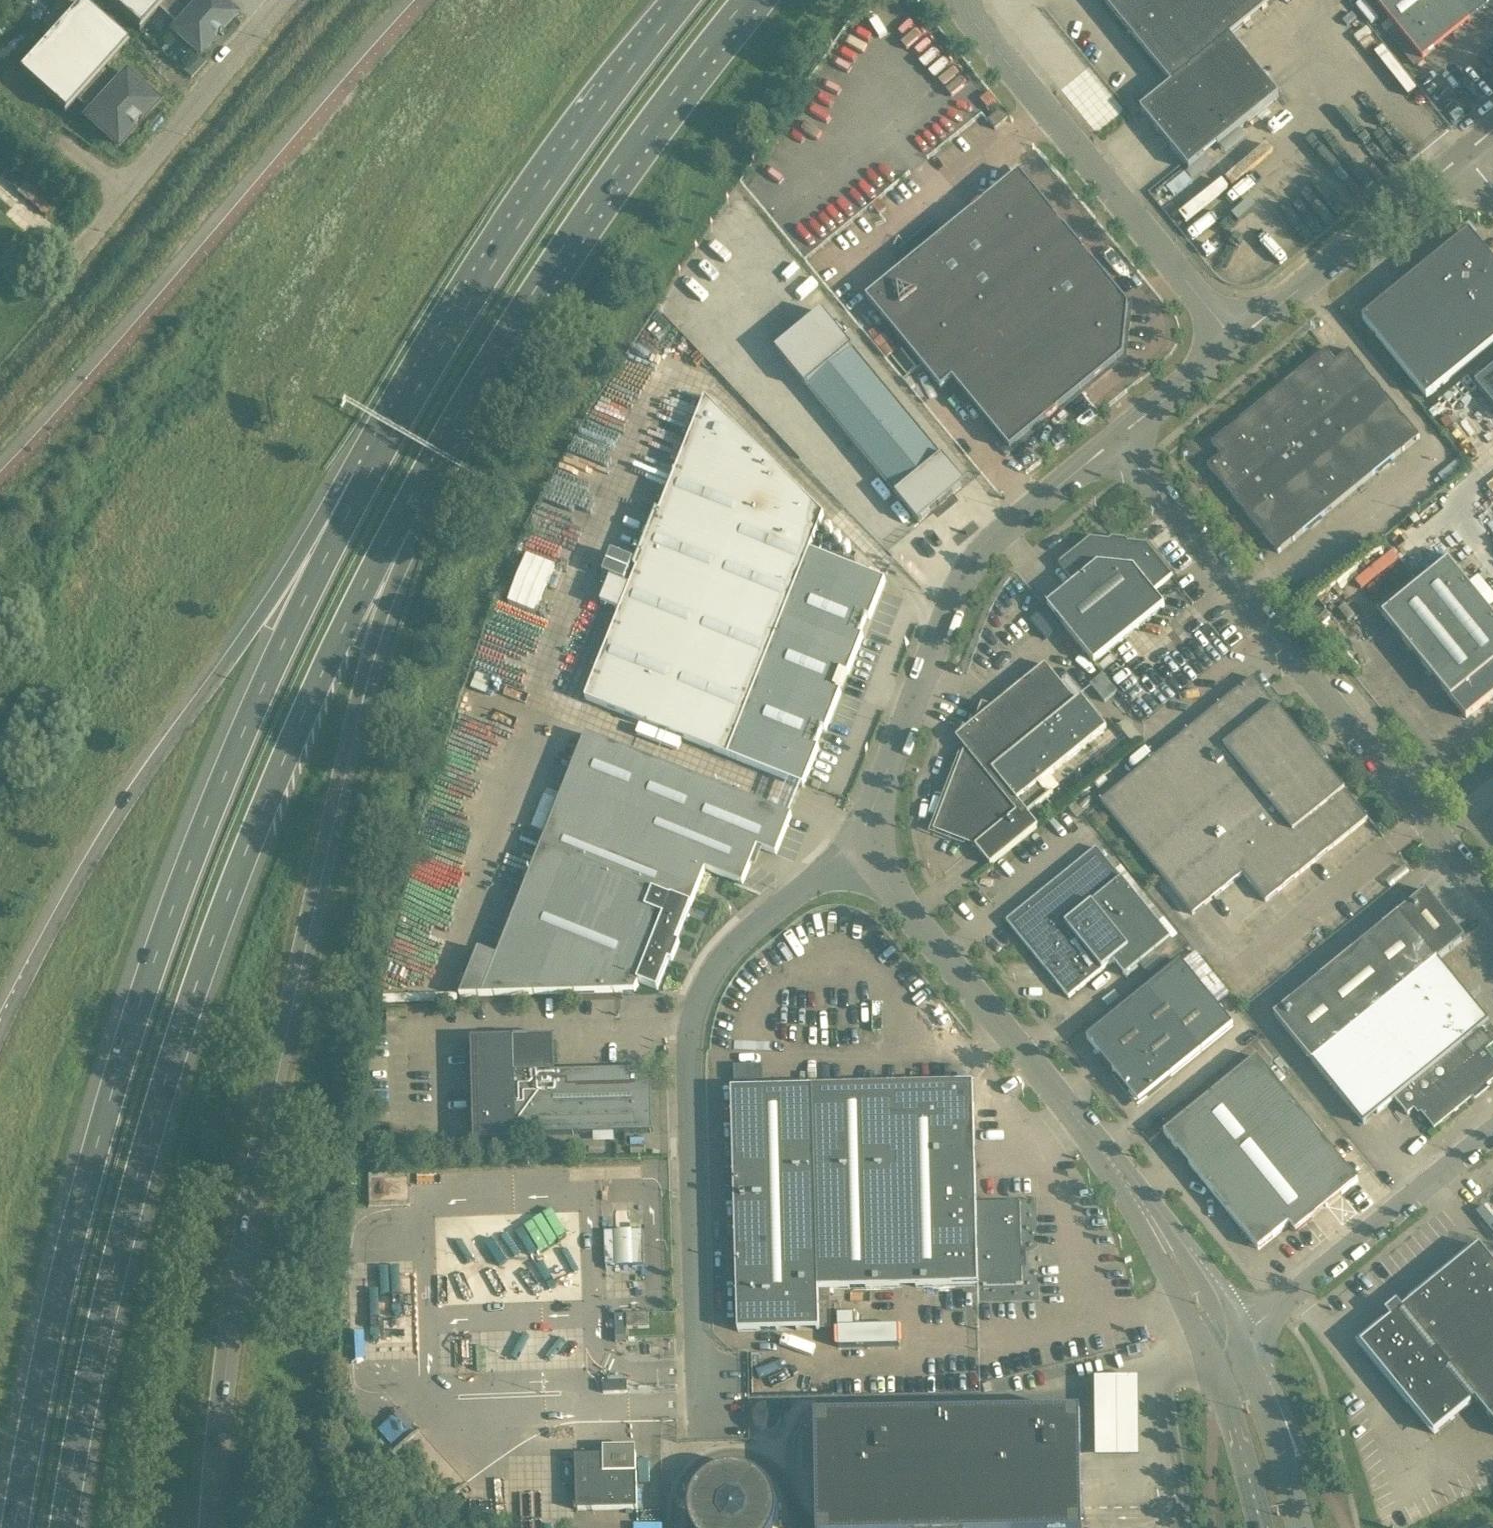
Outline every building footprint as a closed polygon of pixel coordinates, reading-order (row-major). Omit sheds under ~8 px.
[(139,30),(138,32),(139,32),(158,11),(179,30),(175,34),(199,55),(212,41),(213,42),(217,38),(220,34),(219,33),(232,18),(212,0),(206,0),(205,1),(204,0),(105,0),(139,30)] [(1104,1),(1171,85),(1139,110),(1184,165),(1188,170),(1278,97),(1230,37),(1275,0),(1105,0),(1104,1)] [(1422,61),(1492,3),(1492,0),(1372,0),(1422,61)] [(154,106),(125,80),(122,83),(106,69),(127,45),(81,4),(45,45),(19,73),(65,114),(76,103),(92,117),(88,121),(117,147),(136,126),(154,106)] [(958,61),(939,79),(968,110),(979,99),(988,108),(996,101),(958,61)] [(1009,118),(1002,109),(987,122),(995,130),(1009,118)] [(1341,143),(1323,158),(1359,200),(1377,184),(1341,143)] [(1103,276),(1019,174),(942,238),(931,224),(898,252),(909,265),(867,300),(941,390),(953,381),(1010,450),(1046,421),(1056,422),(1057,412),(1123,357),(1129,307),(1112,287),(1113,277),(1103,276)] [(1362,319),(1426,398),(1492,344),(1492,262),(1468,232),(1362,319)] [(775,351),(845,435),(919,525),(938,509),(939,510),(947,503),(946,502),(965,486),(822,313),(775,351)] [(1336,362),(1326,350),(1211,444),(1221,456),(1207,467),(1281,552),(1420,438),(1349,351),(1336,362)] [(1474,385),(1492,408),(1492,370),(1474,385)] [(600,606),(619,614),(584,701),(802,788),(884,582),(809,552),(823,516),(705,400),(659,514),(656,512),(633,570),(636,571),(629,589),(610,581),(600,606)] [(1094,664),(1164,606),(1153,592),(1172,576),(1146,544),(1128,542),(1124,546),(1112,544),(1109,540),(1090,539),(1058,565),(1074,584),(1047,606),(1094,664)] [(603,575),(625,584),(634,562),(612,553),(603,575)] [(538,614),(552,564),(520,555),(506,605),(538,614)] [(1382,616),(1466,719),(1492,698),(1492,617),(1448,563),(1382,616)] [(1044,609),(1029,621),(1045,640),(1059,629),(1044,609)] [(1038,827),(1028,815),(1053,795),(1042,782),(1106,729),(1085,703),(1080,708),(1045,665),(993,708),(982,704),(968,741),(934,831),(966,843),(965,844),(976,848),(991,866),(1038,827)] [(1103,701),(1116,691),(1102,674),(1089,684),(1103,701)] [(1266,903),(1367,820),(1368,820),(1322,763),(1327,759),(1327,758),(1315,744),(1310,749),(1253,678),(1101,803),(1192,915),(1242,875),(1266,903)] [(743,886),(743,885),(757,849),(776,856),(791,818),(586,736),(497,958),(478,951),(460,998),(481,997),(635,992),(638,984),(657,991),(705,871),(743,886)] [(1006,922),(1007,923),(1031,953),(1069,998),(1113,962),(1125,977),(1171,940),(1122,879),(1097,849),(1006,922)] [(1312,1062),(1363,1125),(1394,1100),(1407,1115),(1416,1108),(1434,1129),(1472,1098),(1470,1094),(1484,1083),(1486,1086),(1492,1081),(1492,1060),(1486,1051),(1492,1045),(1492,1028),(1438,960),(1465,938),(1426,891),(1273,1015),(1312,1062)] [(1087,1039),(1139,1103),(1233,1026),(1181,962),(1087,1039)] [(553,1038),(472,1040),(474,1143),(517,1142),(517,1136),(653,1133),(652,1071),(554,1073),(553,1038)] [(1257,1058),(1164,1134),(1258,1250),(1289,1225),(1296,1232),(1358,1182),(1257,1058)] [(762,1066),(734,1067),(734,1083),(762,1082),(762,1066)] [(737,1333),(738,1333),(819,1331),(818,1290),(978,1287),(978,1283),(983,1283),(983,1287),(1022,1286),(1021,1258),(1020,1204),(981,1205),(981,1208),(977,1208),(974,1085),(731,1091),(737,1333)] [(543,1237),(572,1238),(572,1217),(544,1217),(543,1237)] [(643,1264),(641,1230),(605,1231),(607,1266),(643,1264)] [(1402,1310),(1360,1344),(1434,1434),(1476,1401),(1492,1422),(1492,1263),(1480,1246),(1402,1310)] [(627,1329),(649,1329),(649,1314),(627,1315),(627,1329)] [(837,1315),(838,1348),(899,1346),(898,1326),(854,1327),(854,1314),(837,1315)] [(627,1329),(627,1315),(615,1315),(616,1337),(627,1337),(627,1329)] [(628,1393),(628,1389),(628,1381),(603,1382),(603,1394),(628,1393)] [(1138,1383),(1095,1384),(1098,1466),(1140,1464),(1138,1383)] [(776,1409),(773,1407),(770,1406),(767,1405),(765,1406),(762,1406),(760,1407),(759,1408),(757,1409),(756,1410),(754,1412),(753,1414),(753,1415),(752,1418),(752,1420),(753,1423),(753,1425),(755,1428),(756,1429),(757,1430),(760,1432),(763,1433),(768,1433),(770,1433),(774,1431),(777,1428),(779,1425),(780,1422),(780,1419),(780,1415),(779,1413),(778,1411),(776,1409)] [(816,1444),(817,1525),(817,1527),(1083,1527),(1083,1520),(1082,1481),(1081,1415),(816,1420),(816,1444)] [(636,1456),(604,1457),(575,1457),(576,1511),(638,1510),(637,1474),(636,1456)] [(776,1520),(776,1515),(776,1511),(776,1503),(774,1499),(773,1495),(769,1487),(764,1480),(760,1478),(757,1475),(753,1473),(749,1471),(745,1470),(741,1468),(733,1467),(729,1468),(724,1468),(720,1469),(716,1471),(712,1473),(708,1475),(705,1477),(702,1480),(696,1487),(694,1492),(692,1494),(691,1498),(690,1502),(689,1507),(689,1511),(689,1516),(689,1527),(774,1527),(776,1520)]
